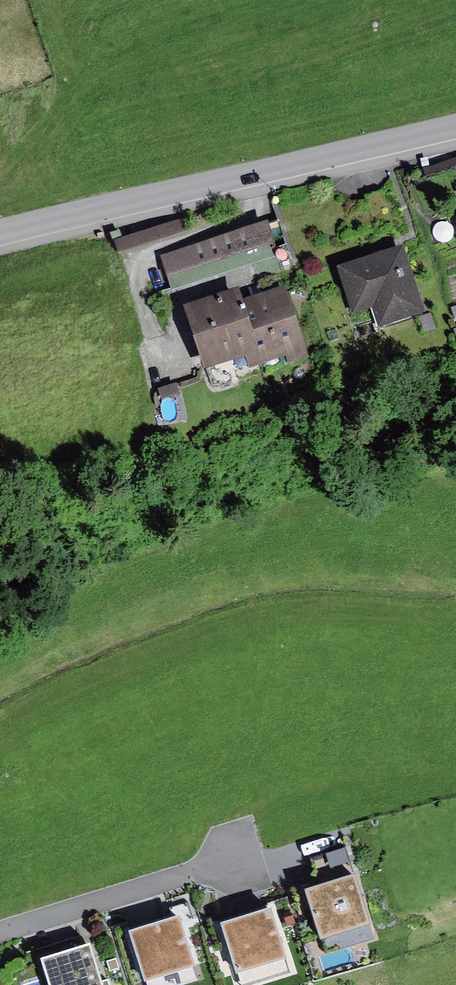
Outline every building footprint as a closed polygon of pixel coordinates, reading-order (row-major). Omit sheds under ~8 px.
[(121,255),(188,228),(183,215),(116,242),(121,255)] [(181,251),(160,256),(172,292),(288,252),(283,238),(277,220),(181,251)] [(402,246),(337,269),(352,314),(372,307),(379,328),(425,312),(402,246)] [(285,286),(239,301),(259,365),(288,355),(290,361),(308,356),(285,286)] [(237,293),(184,308),(203,369),(254,353),(239,301),(237,293)] [(355,869),(307,883),(325,947),(374,933),(355,869)] [(271,900),(221,915),(241,981),(292,966),(271,900)] [(303,948),(321,944),(313,908),(295,912),(303,948)] [(129,925),(146,984),(148,984),(197,971),(180,910),(129,925)] [(41,960),(49,984),(102,984),(90,945),(41,960)]
